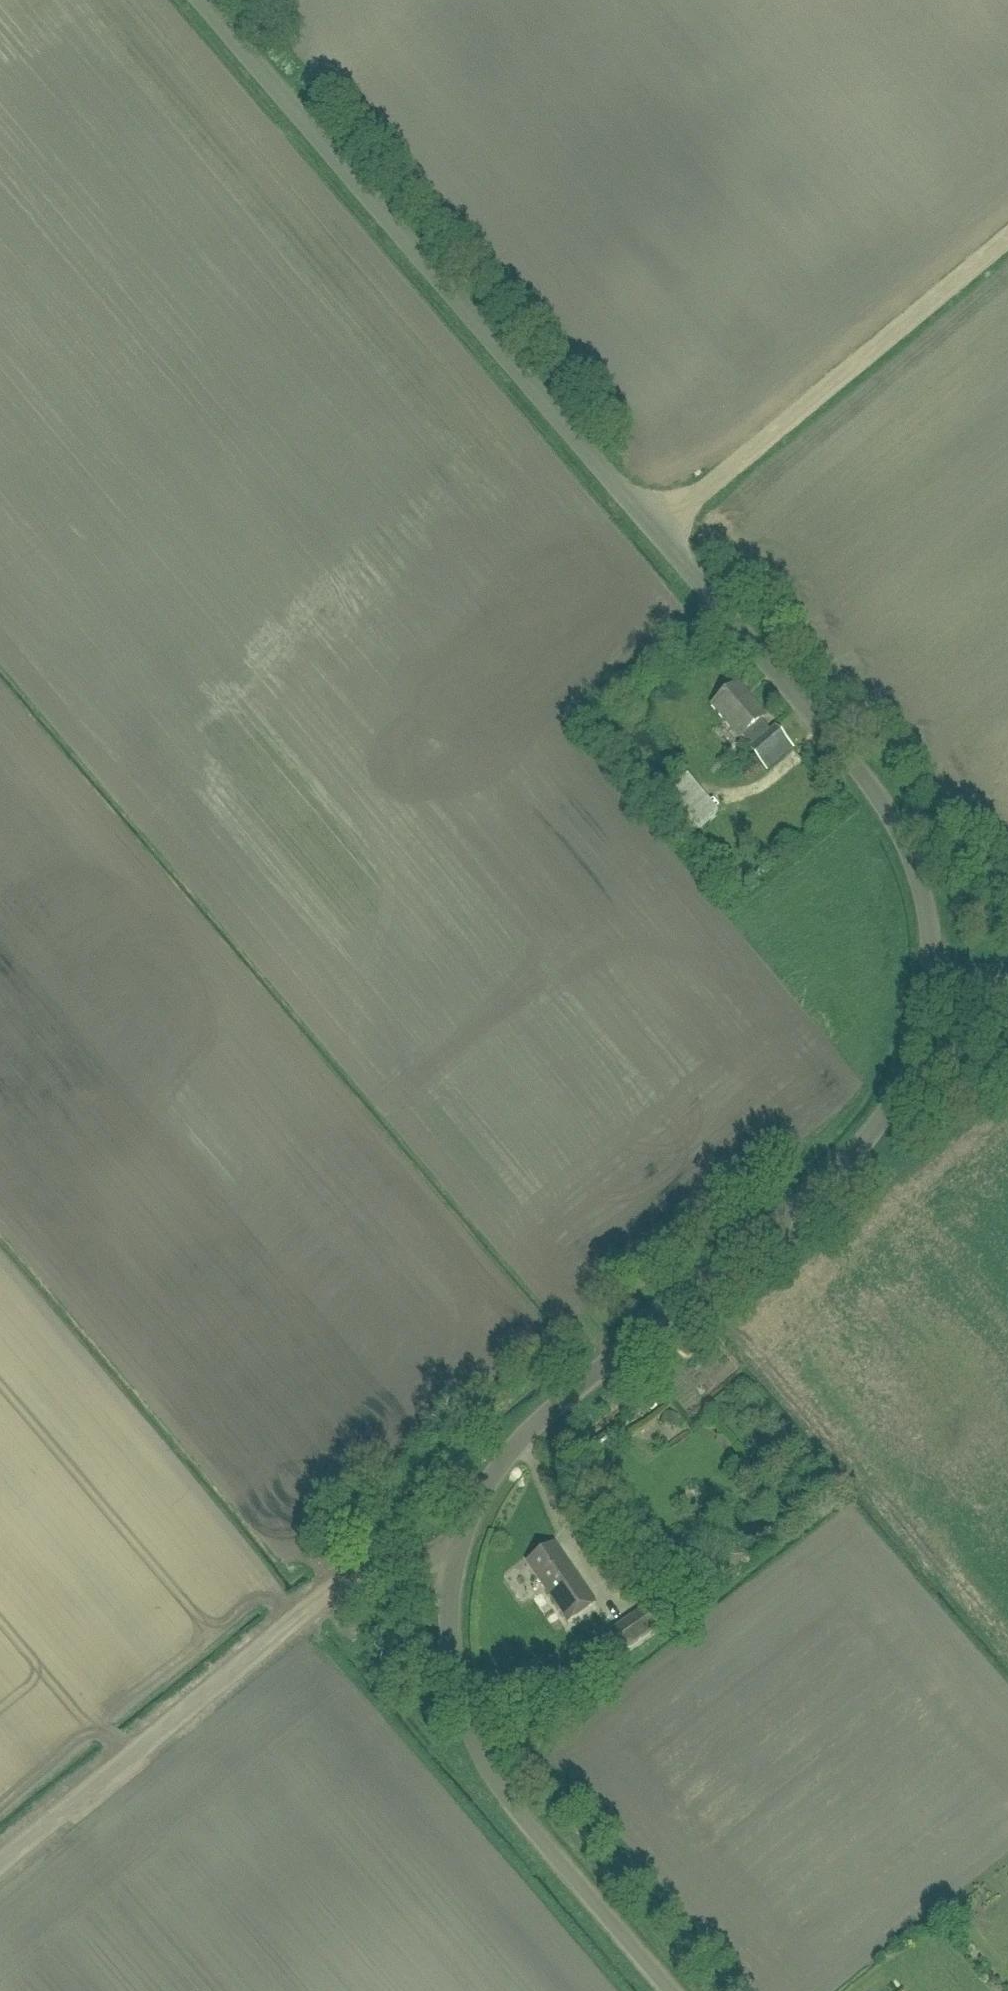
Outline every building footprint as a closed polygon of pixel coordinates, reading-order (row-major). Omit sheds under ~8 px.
[(716,697),(719,700),(711,707),(739,740),(766,717),(737,684),(729,691),(727,688),(716,697)] [(775,728),(748,751),(767,772),(793,749),(775,728)] [(688,775),(667,796),(703,832),(724,811),(688,775)] [(568,1623),(595,1605),(554,1545),(527,1564),(568,1623)] [(642,1612),(610,1634),(624,1654),(656,1632),(642,1612)]
